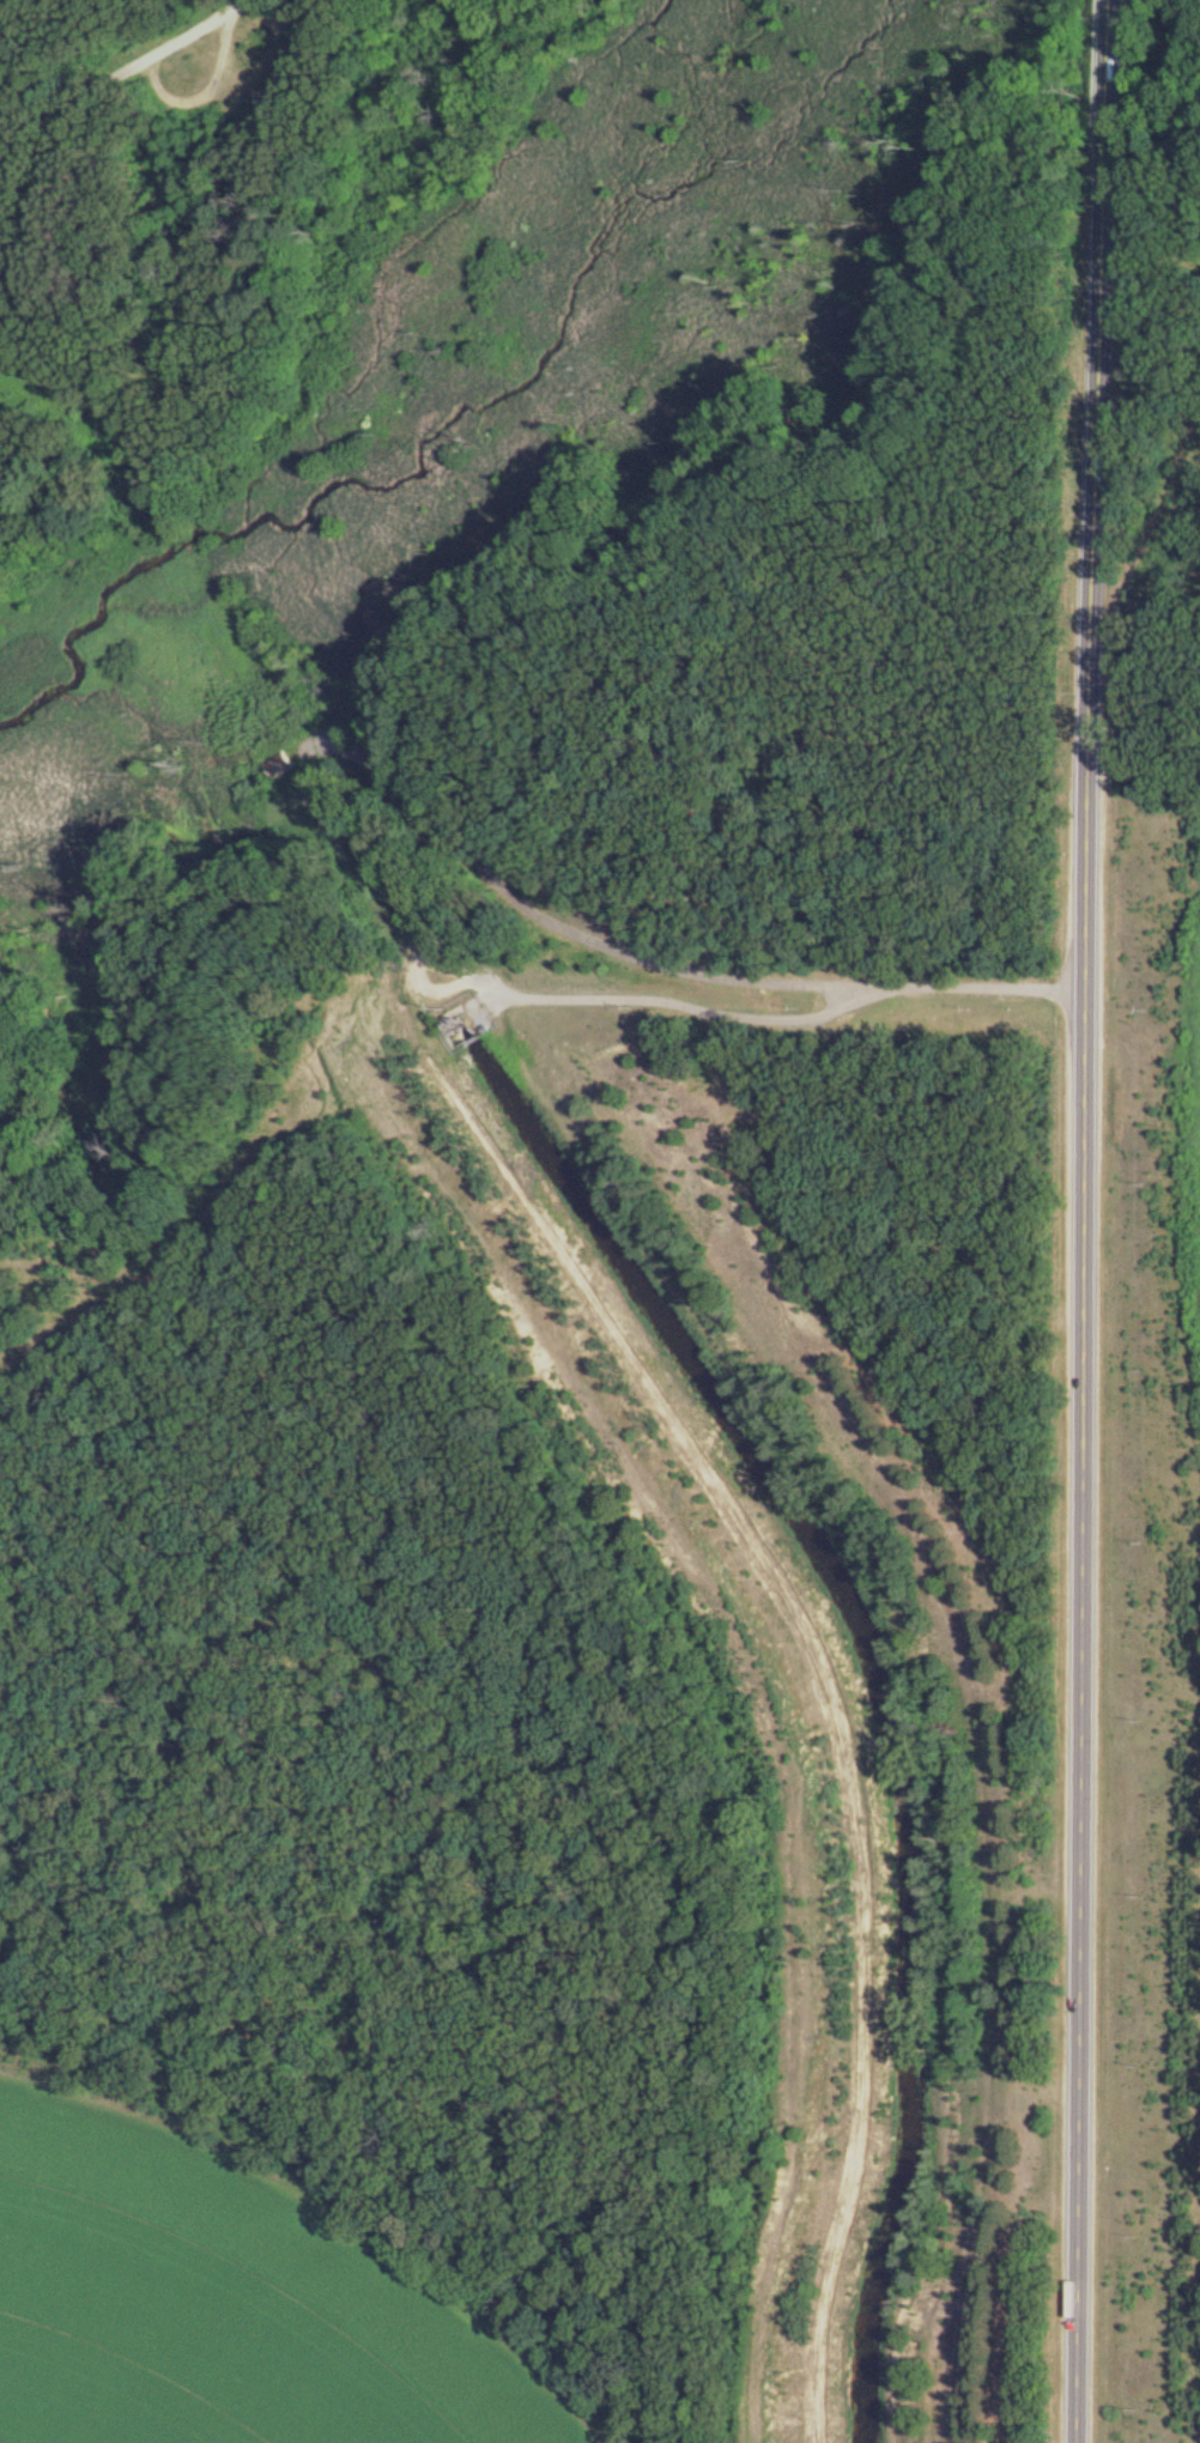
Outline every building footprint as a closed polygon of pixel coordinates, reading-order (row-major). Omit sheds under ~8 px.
[(296,768),(286,753),(269,765),(279,780),(296,768)] [(459,1051),(478,1037),(462,1016),(443,1030),(459,1051)]
